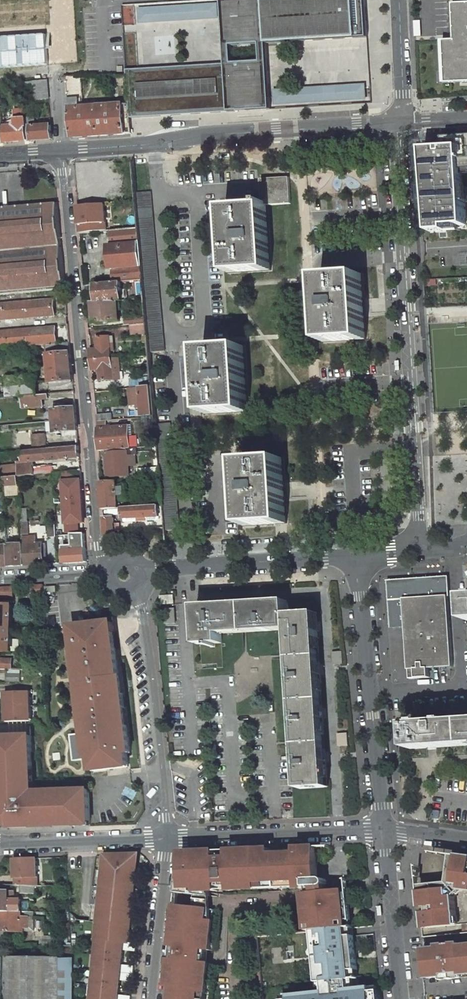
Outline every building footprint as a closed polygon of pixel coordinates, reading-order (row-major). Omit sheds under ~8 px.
[(128,104),(129,118),(270,110),(266,44),(367,39),(365,0),(221,0),(225,64),(125,70),(128,104)] [(218,4),(139,9),(140,24),(219,19),(218,4)] [(456,4),(457,41),(445,42),(448,85),(466,84),(466,4),(456,4)] [(51,65),(50,36),(0,38),(0,68),(51,65)] [(72,137),(131,134),(129,118),(128,104),(83,107),(82,100),(84,100),(82,76),(76,76),(67,77),(72,137)] [(49,99),(47,80),(34,81),(35,100),(49,99)] [(353,88),(285,92),(285,103),(353,99),(353,88)] [(4,142),(27,141),(25,118),(16,119),(16,126),(8,126),(8,125),(2,125),(4,142)] [(51,126),(31,128),(30,118),(25,118),(27,141),(52,139),(51,126)] [(423,149),(430,232),(447,230),(446,226),(466,225),(462,170),(466,169),(466,136),(443,138),(444,147),(423,149)] [(113,174),(113,160),(104,160),(106,174),(113,174)] [(99,192),(96,161),(74,162),(77,193),(99,192)] [(268,269),(264,205),(291,202),(290,176),(260,178),(262,205),(226,208),(230,272),(268,269)] [(164,352),(150,192),(136,193),(139,228),(141,253),(144,280),(145,299),(146,304),(146,307),(148,325),(148,334),(150,353),(164,352)] [(65,289),(57,204),(0,209),(0,295),(65,289)] [(104,204),(78,205),(80,234),(106,232),(104,204)] [(110,231),(114,283),(120,282),(137,281),(144,280),(141,253),(139,228),(127,229),(110,231)] [(362,339),(358,275),(319,277),(322,340),(362,339)] [(145,299),(144,280),(137,281),(138,289),(139,289),(140,299),(145,299)] [(97,302),(117,301),(122,301),(120,282),(114,283),(96,284),(97,302)] [(53,316),(52,300),(0,304),(0,320),(53,316)] [(94,323),(115,321),(116,327),(131,326),(133,326),(133,320),(118,320),(117,301),(97,302),(92,303),(94,323)] [(132,335),(148,334),(148,325),(143,325),(133,326),(131,326),(132,335)] [(31,346),(45,345),(47,345),(56,344),(54,328),(0,333),(0,349),(31,346)] [(91,360),(111,359),(110,352),(113,352),(113,342),(109,343),(109,338),(97,338),(97,349),(90,350),(91,360)] [(73,383),(70,343),(56,344),(47,345),(48,353),(58,352),(58,355),(48,356),(49,357),(46,357),(46,361),(49,361),(51,387),(64,387),(73,383)] [(246,412),(242,346),(203,348),(206,414),(246,412)] [(115,371),(115,366),(111,366),(111,359),(91,360),(92,370),(99,369),(100,381),(113,380),(112,371),(115,371)] [(34,377),(5,379),(6,398),(21,397),(36,395),(34,377)] [(155,417),(153,388),(130,389),(132,408),(142,407),(143,418),(155,417)] [(22,408),(42,407),(41,399),(47,398),(47,395),(36,395),(21,397),(22,408)] [(358,416),(357,403),(349,403),(350,416),(358,416)] [(76,409),(53,411),(54,422),(77,420),(76,409)] [(55,433),(78,431),(77,420),(54,422),(55,433)] [(97,429),(109,428),(109,420),(96,421),(97,429)] [(179,530),(169,423),(156,423),(158,447),(159,456),(162,496),(163,506),(164,514),(165,530),(179,530)] [(129,449),(127,427),(109,428),(97,429),(98,451),(105,451),(126,449),(129,449)] [(45,434),(31,435),(33,451),(46,450),(45,434)] [(34,470),(33,463),(80,458),(79,447),(46,450),(33,451),(21,452),(22,463),(18,463),(18,467),(10,468),(11,479),(19,478),(42,475),(42,472),(38,473),(38,470),(34,470)] [(128,476),(126,449),(105,451),(107,477),(128,476)] [(285,523),(281,459),(241,461),(245,526),(285,523)] [(151,469),(139,470),(139,478),(152,477),(151,469)] [(20,498),(19,478),(11,479),(2,480),(3,491),(4,499),(20,498)] [(103,510),(117,509),(117,501),(126,500),(124,485),(115,486),(115,483),(101,483),(103,510)] [(123,519),(158,517),(158,515),(164,514),(163,506),(156,506),(148,507),(129,508),(122,509),(123,519)] [(86,562),(83,510),(71,511),(73,538),(71,538),(72,546),(62,547),(63,563),(86,562)] [(103,519),(105,536),(115,536),(113,518),(103,519)] [(57,537),(56,524),(47,524),(48,538),(57,537)] [(7,546),(9,567),(24,566),(22,545),(13,545),(12,527),(6,527),(7,541),(7,546)] [(24,566),(43,565),(42,544),(35,544),(35,537),(22,538),(22,545),(24,566)] [(7,546),(0,547),(0,567),(9,567),(7,546)] [(452,598),(451,579),(392,583),(395,628),(409,627),(411,654),(412,670),(432,669),(456,667),(453,610),(452,598)] [(42,585),(31,585),(31,594),(42,593),(42,585)] [(0,587),(0,599),(12,599),(12,586),(0,587)] [(173,596),(160,597),(161,605),(174,604),(173,596)] [(219,636),(290,631),(301,790),(325,788),(312,613),(287,614),(286,604),(278,605),(266,605),(261,606),(250,606),(229,608),(218,608),(218,606),(198,607),(198,610),(197,610),(198,617),(195,617),(197,637),(199,637),(201,671),(221,670),(219,636)] [(12,607),(0,606),(0,629),(12,629),(12,607)] [(174,624),(173,609),(163,609),(164,624),(174,624)] [(92,771),(128,767),(127,754),(131,754),(127,726),(125,726),(123,709),(121,695),(116,649),(114,649),(112,632),(114,632),(113,623),(90,626),(90,625),(71,627),(76,663),(77,663),(80,681),(84,717),(86,735),(72,737),(75,760),(90,759),(92,771)] [(411,654),(409,627),(395,628),(397,655),(411,654)] [(0,629),(0,652),(11,652),(12,629),(0,629)] [(3,671),(3,670),(11,670),(11,661),(0,661),(0,670),(3,671)] [(432,669),(412,670),(413,679),(433,678),(432,669)] [(29,693),(5,694),(6,724),(31,723),(29,693)] [(466,746),(466,721),(410,726),(412,751),(466,746)] [(3,822),(8,826),(10,826),(10,830),(31,829),(31,826),(52,825),(53,828),(73,828),(73,824),(90,824),(89,794),(79,794),(79,798),(58,798),(58,795),(33,796),(29,796),(28,774),(33,774),(31,738),(0,739),(0,751),(0,755),(0,776),(1,776),(1,786),(0,786),(0,820),(3,820),(3,822)] [(254,851),(227,852),(227,855),(228,861),(223,862),(223,861),(222,860),(221,860),(220,859),(219,859),(218,859),(218,860),(217,860),(216,861),(216,862),(213,862),(212,856),(212,853),(182,855),(177,889),(183,889),(193,889),(193,892),(195,892),(209,891),(214,891),(214,887),(214,881),(221,881),(228,881),(228,887),(228,891),(255,890),(255,882),(296,880),(296,888),(306,887),(324,887),(324,886),(325,885),(325,883),(325,882),(324,880),(321,880),(316,880),(315,849),(270,851),(270,855),(255,856),(254,851)] [(95,998),(131,998),(132,994),(119,993),(121,979),(133,979),(135,965),(122,964),(124,949),(136,950),(137,942),(130,941),(130,933),(127,933),(129,914),(132,915),(134,898),(130,898),(132,879),(136,879),(136,871),(130,871),(126,870),(126,864),(130,863),(133,863),(133,856),(105,857),(105,869),(99,938),(101,939),(95,998)] [(101,857),(93,938),(99,938),(105,869),(105,857),(101,857)] [(466,893),(466,862),(451,860),(449,882),(426,884),(428,906),(429,913),(430,927),(453,924),(452,917),(458,917),(456,897),(463,893),(466,893)] [(13,862),(15,886),(21,886),(33,887),(37,887),(35,861),(13,862)] [(255,890),(296,888),(296,880),(255,882),(255,890)] [(324,887),(306,887),(308,900),(315,900),(314,896),(324,895),(324,887)] [(194,908),(207,909),(209,910),(209,891),(195,892),(195,895),(194,908)] [(21,901),(14,900),(14,893),(0,892),(0,912),(1,912),(21,913),(21,901)] [(324,895),(314,896),(315,900),(308,900),(304,901),(307,927),(314,926),(314,933),(340,930),(339,924),(346,923),(344,896),(333,897),(333,894),(324,895)] [(212,921),(206,920),(207,909),(194,908),(175,906),(171,948),(172,948),(179,949),(179,953),(178,953),(178,954),(177,954),(176,955),(176,956),(176,957),(176,958),(177,959),(178,959),(178,960),(178,962),(171,961),(169,961),(167,988),(171,989),(170,998),(197,998),(198,995),(204,996),(207,965),(203,964),(204,951),(209,951),(212,921)] [(21,913),(1,912),(1,931),(20,932),(20,928),(23,928),(24,927),(28,927),(28,918),(21,918),(21,913)] [(58,938),(44,938),(44,946),(59,947),(58,938)] [(460,946),(460,943),(433,946),(433,949),(437,949),(438,953),(452,952),(451,947),(460,946)] [(466,977),(466,946),(460,946),(451,947),(452,952),(438,953),(437,949),(433,949),(425,950),(428,978),(443,976),(442,974),(448,973),(449,979),(466,977)] [(172,948),(171,961),(178,962),(178,960),(178,959),(177,959),(176,958),(176,957),(176,956),(176,955),(177,954),(178,954),(178,953),(179,953),(179,949),(172,948)] [(5,998),(59,998),(60,959),(5,958),(5,998)]
